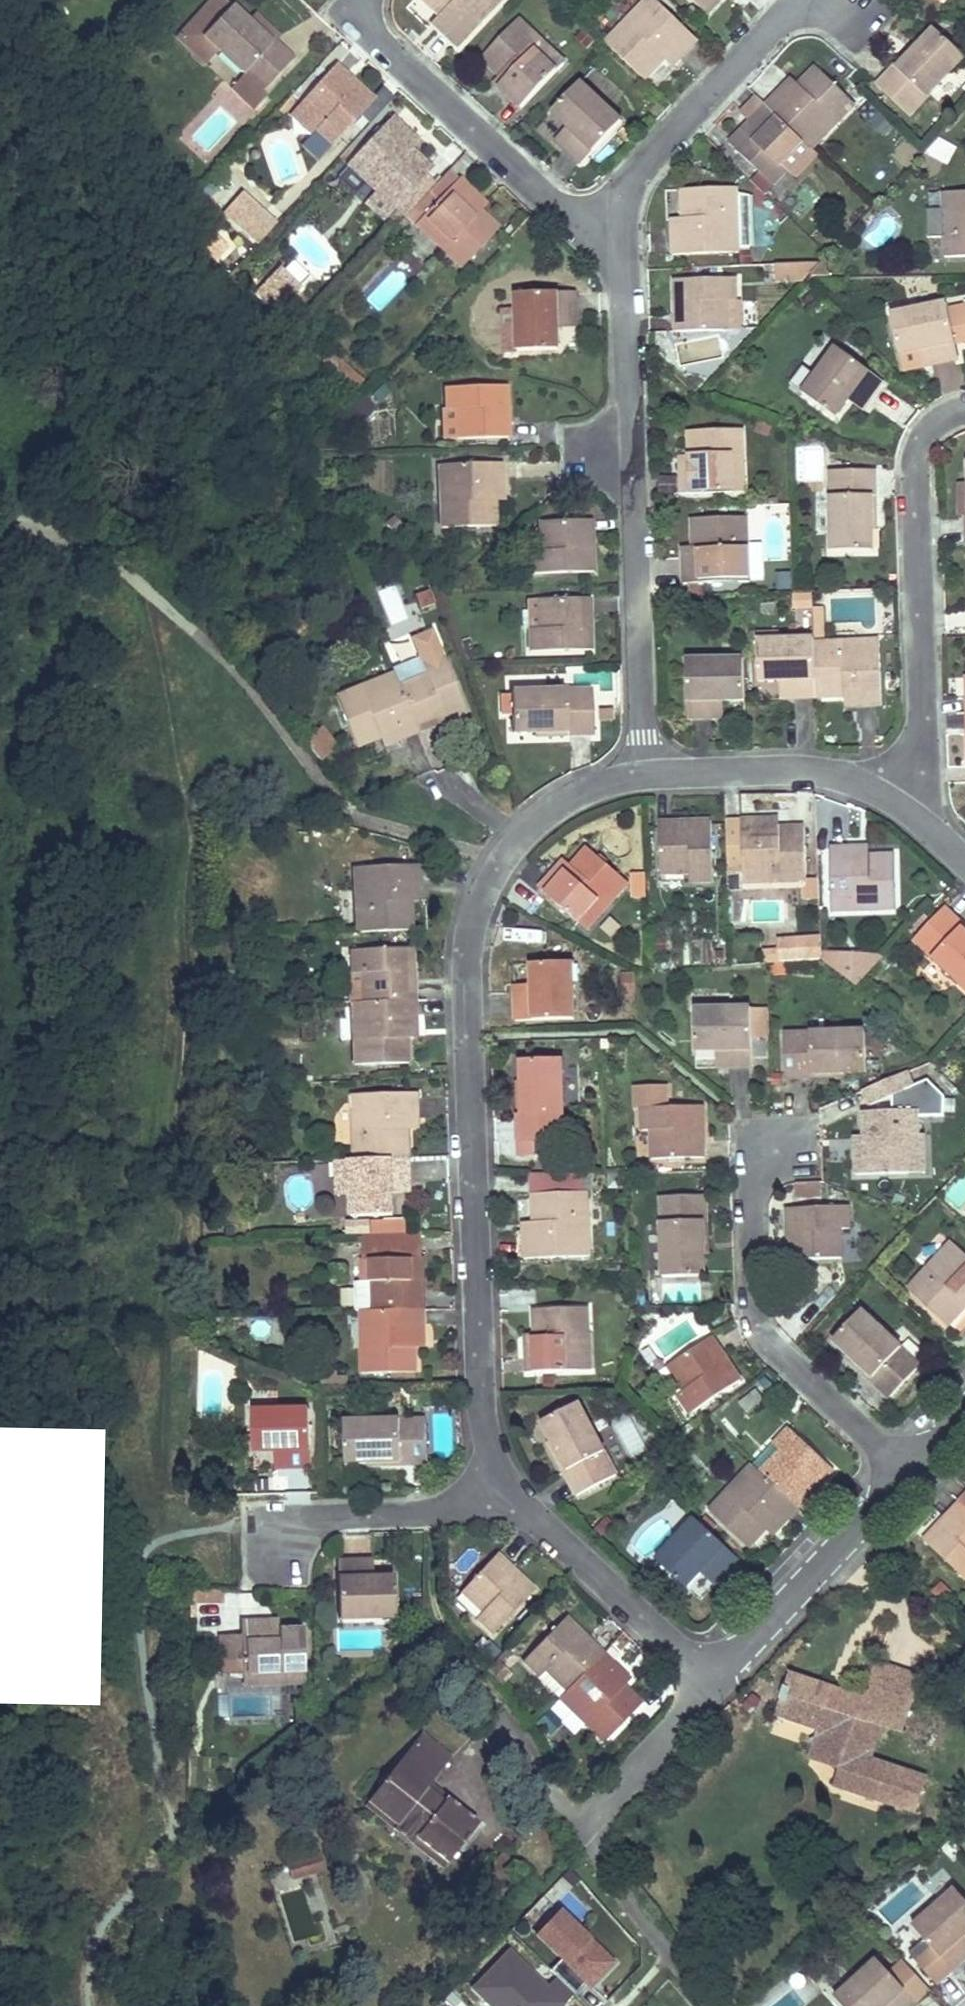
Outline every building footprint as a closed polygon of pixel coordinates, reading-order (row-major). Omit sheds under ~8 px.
[(225,0),(212,0),(177,38),(205,65),(218,50),(243,74),(263,92),(293,60),(276,43),(275,42),(272,45),(247,21),(225,0)] [(434,28),(457,48),(502,1),(501,0),(420,0),(438,17),(442,12),(446,16),(434,28)] [(605,43),(645,81),(666,58),(662,54),(666,50),(677,62),(698,41),(662,6),(655,0),(646,0),(605,43)] [(708,15),(722,0),(692,0),(708,15)] [(446,16),(442,12),(438,17),(431,24),(434,28),(446,16)] [(276,43),(280,39),(254,14),(247,21),(272,45),(275,42),(276,43)] [(481,59),(500,77),(505,82),(499,88),(521,109),(556,71),(529,46),(537,37),(518,19),(481,59)] [(944,38),(935,30),(919,46),(898,69),(895,66),(876,86),(909,117),(964,58),(960,54),(944,38)] [(960,54),(963,50),(948,35),(944,38),(960,54)] [(556,71),(565,62),(537,37),(529,46),(556,71)] [(919,46),(916,44),(895,66),(898,69),(919,46)] [(677,62),(666,50),(662,54),(666,58),(674,66),(677,62)] [(220,58),(212,67),(231,86),(240,77),(220,58)] [(347,74),(336,64),(301,103),(322,123),(316,129),(333,145),(374,99),(350,78),(344,85),(340,82),(347,74)] [(855,104),(816,66),(798,85),(793,91),(786,84),(765,106),(803,141),(829,114),(837,122),(855,104)] [(263,92),(243,74),(230,88),(238,95),(244,88),(260,101),(266,96),(263,92)] [(350,78),(347,74),(340,82),(344,85),(350,78)] [(505,82),(500,77),(494,83),(499,88),(505,82)] [(786,84),(793,91),(798,85),(791,79),(786,84)] [(595,97),(579,83),(574,89),(589,103),(595,97)] [(252,108),(260,101),(244,88),(238,95),(252,108)] [(589,103),(574,89),(551,113),(567,128),(572,134),(561,146),(580,165),(621,122),(595,97),(589,103)] [(282,113),(291,102),(287,98),(277,109),(282,113)] [(322,123),(301,103),(290,115),(312,134),(316,129),(322,123)] [(758,127),(751,120),(730,143),(774,186),(789,170),(783,163),(803,141),(765,106),(755,117),(762,123),(758,127)] [(811,149),(837,122),(829,114),(803,141),(811,149)] [(413,138),(391,117),(347,164),(376,192),(394,209),(431,169),(410,149),(405,153),(402,150),(413,138)] [(758,127),(762,123),(755,117),(751,120),(758,127)] [(561,146),(572,134),(567,128),(555,141),(561,146)] [(410,149),(417,141),(413,138),(402,150),(405,153),(410,149)] [(811,149),(803,141),(783,163),(789,170),(792,172),(813,151),(811,149)] [(787,176),(772,190),(781,200),(796,185),(787,176)] [(480,199),(458,179),(423,217),(450,242),(442,250),(461,268),(498,229),(479,211),(474,206),(480,199)] [(735,187),(681,189),(682,219),(688,219),(688,224),(672,225),(673,255),(737,252),(737,247),(736,193),(735,187)] [(383,221),(394,209),(376,192),(365,204),(383,221)] [(264,214),(241,193),(230,205),(254,226),(264,214)] [(748,195),(736,193),(737,247),(749,247),(748,195)] [(944,193),(945,257),(964,257),(964,193),(944,193)] [(486,204),(480,199),(474,206),(479,211),(486,204)] [(787,216),(776,204),(769,211),(780,222),(787,216)] [(442,250),(450,242),(423,217),(415,225),(442,250)] [(828,234),(837,242),(847,230),(838,222),(828,234)] [(231,273),(246,253),(217,231),(202,252),(231,273)] [(263,286),(282,304),(296,289),(277,270),(263,286)] [(794,270),(784,270),(784,281),(794,280),(794,270)] [(735,277),(674,280),(674,312),(684,311),(684,316),(675,317),(675,332),(727,331),(726,301),(736,300),(735,277)] [(574,292),(516,293),(516,310),(517,329),(524,329),(525,350),(558,350),(558,328),(558,320),(575,319),(574,292)] [(740,330),(739,300),(736,300),(726,301),(727,331),(740,330)] [(948,313),(947,306),(946,301),(911,309),(912,316),(892,321),(899,353),(919,349),(928,347),(931,364),(958,359),(955,343),(964,340),(964,309),(948,313)] [(964,309),(964,303),(947,306),(948,313),(964,309)] [(912,316),(911,309),(890,313),(892,321),(912,316)] [(517,329),(516,310),(503,310),(504,351),(517,351),(517,329)] [(575,319),(558,320),(558,328),(575,328),(575,319)] [(525,350),(524,329),(517,329),(517,351),(525,350)] [(883,382),(836,347),(814,376),(820,381),(808,398),(835,418),(848,400),(853,394),(867,404),(883,382)] [(919,349),(899,353),(902,371),(931,364),(928,347),(919,349)] [(362,381),(330,353),(323,361),(355,389),(362,381)] [(808,398),(820,381),(814,376),(802,393),(808,398)] [(446,410),(455,409),(456,439),(508,437),(508,422),(498,422),(498,417),(508,417),(506,385),(445,387),(446,410)] [(862,410),(867,404),(853,394),(848,400),(862,410)] [(687,431),(688,457),(688,464),(680,464),(681,494),(732,493),(731,455),(742,455),(742,429),(687,431)] [(744,492),(742,455),(731,455),(732,493),(744,492)] [(495,526),(494,501),(494,494),(503,493),(502,463),(450,465),(451,502),(440,502),(441,528),(495,526)] [(451,502),(450,465),(439,465),(440,502),(451,502)] [(875,470),(830,471),(831,552),(872,552),(872,528),(871,497),(875,497),(875,470)] [(691,519),(692,549),(699,549),(699,554),(682,554),(683,584),(748,582),(746,517),(745,517),(745,508),(729,509),(729,517),(691,519)] [(390,528),(398,521),(394,516),(386,524),(390,528)] [(539,522),(540,551),(531,551),(531,574),(593,572),(592,540),(582,540),(582,535),(591,535),(591,520),(539,522)] [(405,529),(398,521),(390,528),(397,536),(405,529)] [(826,575),(810,574),(809,585),(825,586),(826,575)] [(428,590),(415,595),(420,609),(433,604),(428,590)] [(812,595),(794,596),(794,608),(812,608),(812,595)] [(537,599),(537,629),(528,629),(529,651),(590,650),(590,618),(580,619),(580,614),(589,613),(589,598),(537,599)] [(824,632),(824,607),(813,607),(813,632),(824,632)] [(779,640),(778,632),(756,632),(757,647),(779,647),(779,640)] [(779,647),(757,647),(758,681),(779,681),(788,680),(788,698),(816,697),(814,642),(813,638),(779,640),(779,647)] [(472,650),(470,640),(462,644),(465,653),(472,650)] [(879,640),(814,642),(816,697),(845,696),(844,690),(849,690),(850,706),(880,705),(879,640)] [(397,683),(417,731),(431,726),(427,717),(432,715),(436,724),(466,711),(443,655),(422,663),(425,672),(397,683)] [(422,663),(419,658),(392,669),(394,673),(397,683),(425,672),(422,663)] [(722,660),(686,660),(687,718),(714,718),(714,701),(722,701),(744,701),(743,667),(722,667),(722,660)] [(363,698),(397,683),(394,673),(359,687),(363,698)] [(788,698),(788,680),(779,681),(780,698),(788,698)] [(397,683),(363,698),(359,687),(335,697),(355,747),(378,737),(385,734),(389,743),(417,731),(397,683)] [(593,734),(592,689),(511,691),(511,698),(505,698),(505,715),(511,714),(512,733),(534,732),(566,731),(566,735),(593,734)] [(722,718),(722,701),(714,701),(714,718),(722,718)] [(614,719),(613,710),(599,711),(599,719),(614,719)] [(436,724),(432,715),(427,717),(431,726),(436,724)] [(336,749),(320,728),(304,741),(320,761),(336,749)] [(385,734),(378,737),(382,745),(389,743),(385,734)] [(326,834),(329,822),(322,819),(318,832),(326,834)] [(771,819),(725,821),(727,872),(742,871),(780,870),(780,882),(805,882),(804,827),(779,828),(772,829),(771,819)] [(658,822),(660,875),(689,873),(689,882),(712,882),(710,821),(678,822),(679,831),(674,831),(674,822),(658,822)] [(893,856),(868,856),(861,856),(860,847),(830,848),(831,899),(869,899),(869,910),(894,910),(893,856)] [(610,903),(627,883),(587,848),(569,867),(565,872),(558,867),(538,890),(577,923),(602,895),(610,903)] [(565,872),(569,867),(563,861),(558,867),(565,872)] [(411,930),(411,900),(404,900),(404,895),(420,894),(419,865),(354,868),(356,933),(411,930)] [(780,870),(742,871),(742,883),(780,882),(780,870)] [(644,873),(631,873),(633,899),(646,898),(644,873)] [(586,931),(610,903),(602,895),(577,923),(586,931)] [(869,899),(831,899),(831,911),(869,910),(869,899)] [(961,929),(964,926),(944,907),(913,940),(964,989),(964,932),(961,929)] [(820,938),(797,939),(799,961),(820,959),(820,938)] [(799,961),(797,939),(780,940),(780,955),(781,962),(799,961)] [(362,1002),(414,1000),(414,985),(404,985),(404,980),(414,980),(412,948),(351,950),(352,973),(361,973),(362,1002)] [(780,955),(763,955),(763,963),(769,963),(781,962),(780,955)] [(573,984),(572,962),(564,963),(564,984),(573,984)] [(564,984),(564,963),(531,964),(531,985),(532,993),(514,994),(515,1021),(573,1020),(573,984),(564,984)] [(835,971),(857,986),(872,969),(840,965),(835,971)] [(362,1002),(361,973),(352,973),(348,973),(349,1003),(351,1003),(362,1002)] [(634,994),(634,976),(621,976),(621,994),(634,994)] [(532,993),(531,985),(514,985),(514,994),(532,993)] [(416,1030),(414,1000),(362,1002),(364,1040),(352,1040),(354,1066),(408,1063),(407,1038),(407,1030),(416,1030)] [(364,1040),(362,1002),(351,1003),(352,1040),(364,1040)] [(714,1017),(693,1017),(694,1051),(715,1051),(723,1050),(724,1068),(751,1067),(751,1037),(766,1037),(765,1009),(750,1010),(750,1009),(714,1010),(714,1017)] [(864,1031),(783,1033),(785,1079),(811,1078),(811,1074),(843,1073),(866,1072),(864,1031)] [(724,1068),(723,1050),(715,1051),(716,1068),(724,1068)] [(556,1141),(563,1141),(561,1060),(520,1061),(521,1083),(522,1115),(518,1115),(518,1143),(536,1142),(536,1152),(551,1152),(551,1142),(556,1141)] [(907,1075),(890,1081),(895,1095),(912,1089),(907,1075)] [(667,1108),(666,1086),(634,1087),(635,1110),(641,1110),(642,1131),(651,1131),(652,1160),(704,1158),(703,1143),(694,1144),(693,1139),(703,1138),(702,1106),(667,1108)] [(417,1093),(352,1095),(354,1161),(408,1159),(407,1128),(401,1128),(401,1123),(418,1123),(417,1093)] [(917,1137),(917,1111),(863,1112),(864,1138),(864,1145),(855,1146),(855,1176),(907,1174),(906,1137),(917,1137)] [(918,1174),(917,1137),(906,1137),(907,1174),(918,1174)] [(409,1186),(408,1159),(354,1161),(350,1161),(351,1197),(359,1196),(359,1217),(392,1216),(392,1195),(392,1186),(409,1186)] [(824,1195),(824,1182),(798,1182),(799,1196),(824,1195)] [(410,1194),(409,1186),(392,1186),(392,1195),(410,1194)] [(531,1194),(532,1224),(539,1224),(539,1229),(523,1229),(524,1259),(589,1257),(586,1192),(531,1194)] [(359,1196),(351,1197),(351,1217),(359,1217),(359,1196)] [(705,1196),(660,1197),(663,1278),(705,1276),(704,1254),(702,1223),(706,1223),(705,1196)] [(841,1259),(840,1230),(849,1229),(848,1206),(786,1209),(788,1260),(841,1259)] [(661,1232),(650,1232),(651,1260),(661,1260),(661,1232)] [(421,1234),(362,1235),(363,1259),(362,1259),(362,1280),(362,1282),(364,1282),(372,1282),(372,1311),(424,1310),(423,1295),(409,1295),(409,1290),(424,1290),(422,1258),(421,1234)] [(964,1307),(964,1303),(962,1300),(964,1298),(964,1255),(951,1242),(906,1291),(947,1327),(964,1307)] [(363,1311),(372,1311),(372,1282),(364,1282),(362,1282),(362,1280),(357,1280),(357,1311),(361,1311),(363,1311)] [(533,1335),(533,1342),(525,1342),(526,1373),(577,1370),(576,1333),(587,1332),(586,1307),(532,1309),(533,1335)] [(425,1340),(424,1310),(372,1311),(363,1311),(361,1311),(361,1328),(372,1328),(373,1348),(361,1348),(361,1374),(415,1372),(416,1347),(415,1340),(425,1340)] [(920,1366),(861,1311),(833,1341),(848,1355),(872,1378),(869,1380),(889,1399),(920,1366)] [(373,1348),(372,1328),(361,1328),(361,1348),(373,1348)] [(589,1370),(587,1332),(576,1333),(577,1370),(589,1370)] [(684,1391),(677,1396),(689,1415),(740,1381),(722,1354),(714,1360),(712,1356),(719,1350),(711,1338),(668,1367),(684,1391)] [(722,1354),(719,1350),(712,1356),(714,1360),(722,1354)] [(872,1378),(848,1355),(845,1358),(869,1380),(872,1378)] [(750,1446),(782,1424),(758,1389),(726,1411),(750,1446)] [(576,1496),(616,1475),(578,1404),(541,1423),(551,1442),(567,1470),(563,1472),(576,1496)] [(309,1409),(273,1410),(273,1417),(252,1418),(253,1451),(274,1451),(282,1450),(283,1468),(310,1468),(309,1409)] [(425,1419),(344,1422),(346,1463),(367,1462),(399,1461),(399,1465),(426,1464),(425,1419)] [(797,1509),(808,1498),(801,1491),(804,1488),(811,1494),(833,1470),(788,1428),(773,1446),(780,1452),(760,1473),(797,1509)] [(551,1442),(548,1444),(563,1472),(567,1470),(551,1442)] [(283,1468),(282,1450),(274,1451),(274,1468),(283,1468)] [(760,1473),(751,1465),(726,1492),(734,1500),(760,1473)] [(708,1511),(748,1548),(765,1530),(770,1525),(776,1531),(797,1509),(760,1473),(734,1500),(726,1492),(708,1511)] [(808,1498),(811,1494),(804,1488),(801,1491),(808,1498)] [(945,1517),(923,1541),(964,1580),(964,1509),(959,1503),(948,1514),(955,1520),(952,1524),(945,1517)] [(955,1520),(948,1514),(945,1517),(952,1524),(955,1520)] [(719,1579),(738,1559),(694,1519),(670,1546),(676,1551),(662,1567),(686,1589),(700,1574),(706,1568),(719,1579)] [(772,1536),(776,1531),(770,1525),(765,1530),(772,1536)] [(662,1567),(676,1551),(670,1546),(656,1561),(662,1567)] [(481,1613),(475,1619),(492,1634),(534,1590),(510,1568),(500,1579),(496,1575),(506,1565),(495,1554),(460,1592),(481,1613)] [(363,1560),(336,1561),(337,1620),(374,1618),(373,1611),(394,1610),(393,1576),(372,1577),(364,1578),(363,1560)] [(372,1577),(372,1560),(363,1560),(364,1578),(372,1577)] [(510,1568),(506,1565),(496,1575),(500,1579),(510,1568)] [(719,1579),(706,1568),(700,1574),(713,1585),(719,1579)] [(190,1605),(223,1604),(223,1593),(190,1594),(190,1605)] [(566,1690),(602,1653),(592,1643),(585,1650),(581,1646),(588,1639),(565,1617),(523,1661),(538,1677),(545,1671),(566,1690)] [(268,1621),(240,1622),(240,1635),(219,1636),(220,1659),(220,1674),(241,1674),(279,1672),(279,1684),(304,1683),(303,1629),(277,1630),(269,1630),(268,1621)] [(277,1630),(277,1621),(268,1621),(269,1630),(277,1630)] [(585,1650),(592,1643),(588,1639),(581,1646),(585,1650)] [(496,1657),(486,1647),(477,1656),(487,1666),(496,1657)] [(624,1674),(602,1653),(566,1690),(593,1716),(585,1725),(603,1742),(641,1703),(623,1686),(617,1681),(624,1674)] [(496,1663),(487,1672),(501,1685),(509,1675),(496,1663)] [(777,1715),(820,1730),(843,1737),(833,1766),(841,1769),(835,1787),(876,1800),(879,1792),(916,1804),(924,1779),(868,1761),(881,1723),(901,1729),(919,1678),(876,1663),(863,1700),(790,1676),(777,1715)] [(279,1684),(279,1672),(241,1674),(242,1685),(279,1684)] [(629,1679),(624,1674),(617,1681),(623,1686),(629,1679)] [(585,1725),(593,1716),(566,1690),(558,1698),(585,1725)] [(547,1698),(532,1712),(536,1716),(551,1702),(547,1698)] [(196,1729),(188,1729),(187,1742),(196,1742),(196,1729)] [(843,1737),(820,1730),(809,1758),(833,1766),(843,1737)] [(450,1759),(420,1735),(367,1801),(396,1823),(393,1828),(412,1843),(415,1838),(447,1863),(478,1824),(446,1799),(442,1804),(425,1790),(429,1786),(450,1759)] [(446,1799),(429,1786),(425,1790),(442,1804),(446,1799)] [(916,1804),(879,1792),(876,1800),(913,1812),(916,1804)] [(396,1823),(367,1801),(365,1805),(393,1828),(396,1823)] [(447,1863),(415,1838),(412,1843),(443,1868),(447,1863)] [(290,1859),(294,1877),(326,1869),(321,1852),(290,1859)] [(504,1871),(512,1862),(503,1855),(488,1873),(506,1888),(513,1879),(504,1871)] [(512,1862),(504,1871),(513,1879),(521,1870),(512,1862)] [(568,1866),(560,1875),(571,1885),(578,1878),(568,1866)] [(954,1889),(939,1903),(944,1909),(959,1895),(954,1889)] [(959,1895),(944,1909),(939,1903),(912,1928),(951,1972),(964,1959),(964,1945),(960,1940),(964,1935),(964,1901),(959,1895)] [(572,1992),(574,1994),(584,1982),(588,1986),(611,1962),(557,1910),(534,1934),(559,1958),(548,1969),(556,1977),(572,1992)] [(561,2003),(545,1988),(507,1951),(471,1989),(488,2005),(558,2005),(561,2003)] [(855,1990),(840,2004),(842,2005),(912,2005),(916,2003),(905,1991),(876,1960),(850,1984),(855,1990)] [(545,1988),(561,2003),(572,1992),(556,1977),(545,1988)] [(917,1979),(912,1983),(921,1993),(926,1989),(917,1979)] [(855,1990),(850,1984),(835,1998),(840,2004),(855,1990)]
